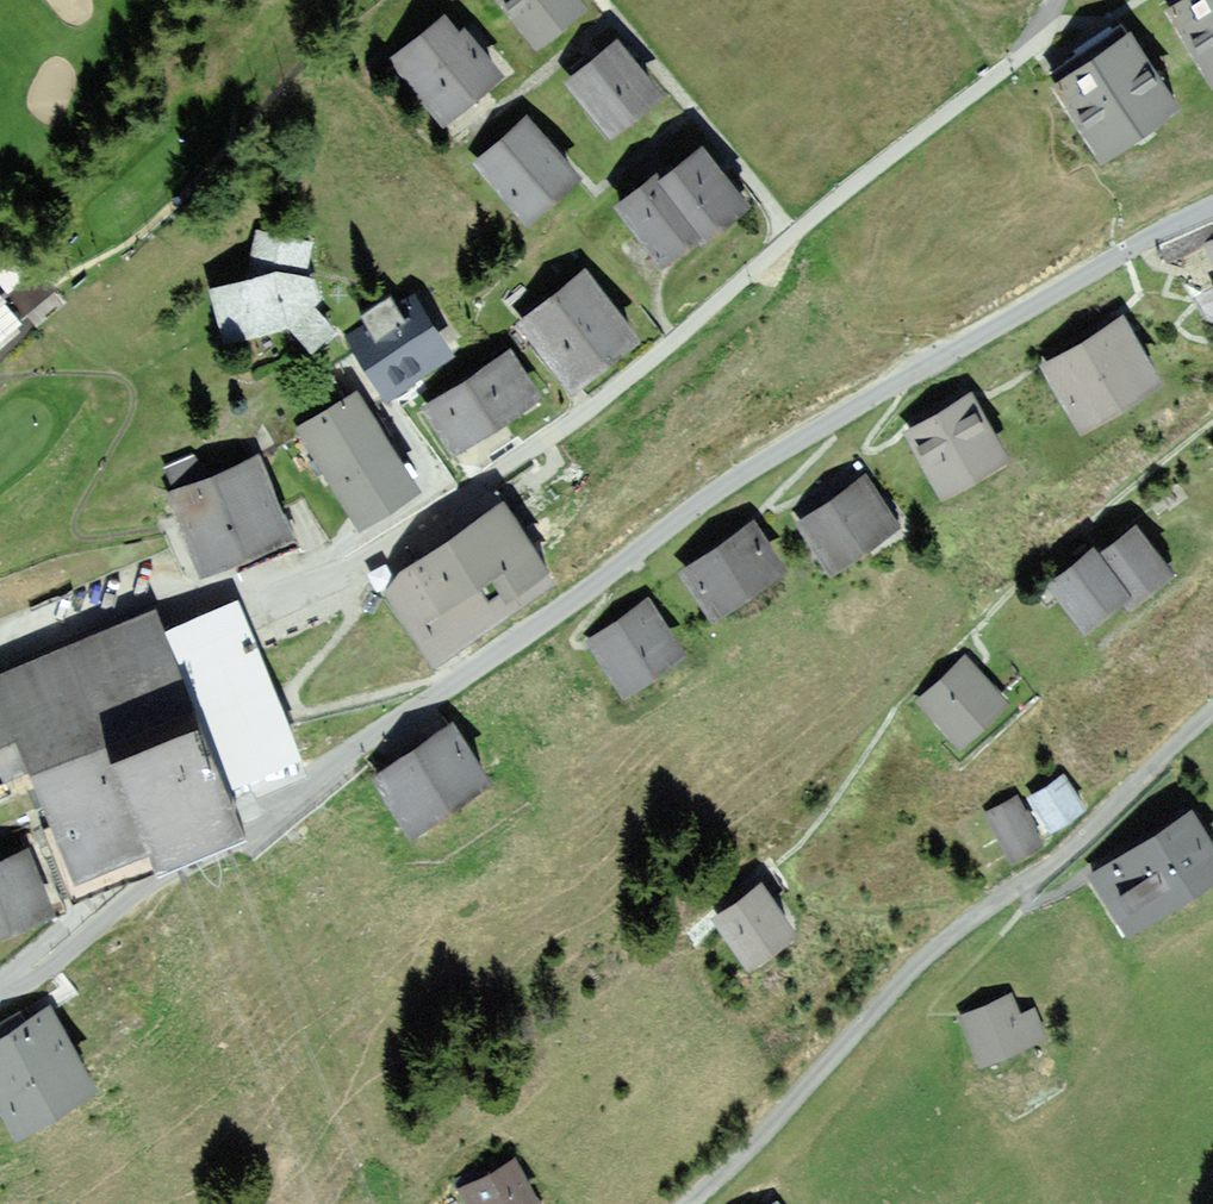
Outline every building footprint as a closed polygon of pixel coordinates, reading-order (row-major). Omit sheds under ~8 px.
[(536,48),(588,6),(583,0),(496,0),(536,48)] [(1160,3),(1211,80),(1212,79),(1212,0),(1164,0),(1160,3)] [(445,14),(390,61),(446,126),(506,75),(464,25),(458,30),(445,14)] [(1126,24),(1045,77),(1097,156),(1178,102),(1126,24)] [(616,39),(563,82),(608,137),(661,94),(616,39)] [(525,117),(472,162),(525,223),(578,178),(525,117)] [(657,171),(613,207),(663,268),(705,233),(709,237),(750,204),(701,144),(661,177),(657,171)] [(246,279),(210,288),(224,343),(289,327),(312,353),(337,332),(315,307),(323,300),(314,277),(307,275),(314,240),(257,228),(246,279)] [(1205,244),(1212,262),(1212,240),(1205,244)] [(586,269),(516,323),(571,393),(641,339),(586,269)] [(415,292),(346,335),(385,397),(454,354),(415,292)] [(1127,320),(1043,368),(1080,430),(1163,383),(1127,320)] [(421,406),(452,453),(540,397),(509,349),(421,406)] [(357,391),(297,429),(300,434),(360,527),(420,489),(357,391)] [(974,397),(905,438),(941,499),(1010,458),(974,397)] [(258,454),(260,460),(300,434),(297,429),(283,404),(237,427),(251,457),(258,454)] [(184,533),(202,575),(222,566),(293,536),(260,460),(258,454),(251,457),(206,477),(195,452),(163,465),(173,491),(167,493),(184,533)] [(864,476),(797,522),(832,572),(899,525),(864,476)] [(389,584),(386,589),(409,623),(436,661),(554,580),(501,504),(395,577),(389,584)] [(682,570),(713,620),(786,575),(755,525),(682,570)] [(1095,545),(1045,583),(1085,633),(1124,602),(1129,609),(1174,573),(1136,525),(1101,553),(1095,545)] [(0,673),(0,726),(171,656),(248,624),(238,600),(164,630),(156,610),(0,673)] [(653,604),(589,642),(621,695),(685,656),(653,604)] [(248,624),(171,656),(225,787),(302,755),(248,624)] [(966,655),(917,701),(962,748),(1011,701),(966,655)] [(0,726),(0,774),(3,780),(29,769),(69,866),(60,869),(72,898),(242,828),(225,787),(171,656),(0,726)] [(455,722),(371,778),(409,835),(493,779),(455,722)] [(1064,774),(1028,797),(1050,832),(1087,809),(1064,774)] [(1017,796),(986,812),(1013,862),(1044,845),(1017,796)] [(1193,812),(1090,877),(1125,934),(1212,879),(1212,844),(1193,812)] [(49,911),(26,853),(0,863),(0,931),(49,911)] [(762,882),(711,917),(747,968),(798,933),(762,882)] [(1014,994),(962,1016),(983,1067),(1049,1040),(1036,1009),(1023,1015),(1014,994)] [(0,1038),(0,1104),(18,1134),(98,1086),(50,1008),(0,1038)] [(516,1157),(458,1188),(467,1203),(541,1203),(516,1157)]
